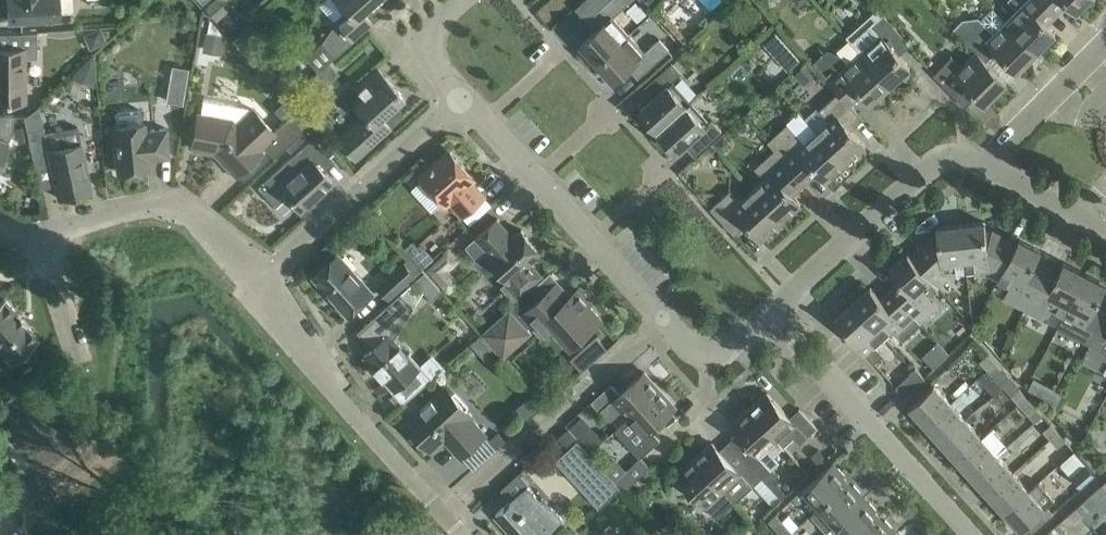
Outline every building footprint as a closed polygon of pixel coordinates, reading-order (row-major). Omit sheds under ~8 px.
[(9,21),(60,18),(60,12),(70,12),(73,9),(72,0),(8,0),(9,21)] [(217,20),(229,10),(220,0),(212,0),(205,6),(217,20)] [(319,3),(334,20),(336,22),(322,42),(324,44),(335,57),(374,22),(373,21),(384,12),(375,2),(378,0),(322,0),(319,3)] [(581,3),(592,15),(602,25),(582,44),(598,62),(630,33),(614,16),(628,3),(626,0),(584,0),(581,3)] [(1007,21),(1037,51),(1056,32),(1036,11),(1046,0),(1010,0),(1019,9),(1007,21)] [(1078,11),(1088,0),(1067,0),(1078,11)] [(737,4),(730,11),(739,21),(746,13),(737,4)] [(967,41),(977,50),(987,60),(998,49),(1018,70),(1037,51),(1007,21),(993,7),(980,20),(984,24),(967,41)] [(903,34),(888,18),(884,14),(865,31),(859,30),(850,38),(890,84),(911,66),(891,44),(903,34)] [(245,29),(233,41),(259,69),(271,58),(245,29)] [(777,30),(764,42),(773,51),(785,40),(777,30)] [(203,51),(222,54),(225,35),(206,31),(203,51)] [(11,101),(26,101),(26,57),(38,57),(38,33),(32,33),(11,33),(0,33),(0,101),(11,101)] [(630,33),(598,62),(615,80),(635,62),(644,73),(670,49),(660,38),(645,51),(630,33)] [(840,90),(851,103),(862,92),(871,102),(890,84),(850,38),(837,50),(839,52),(829,48),(814,61),(840,90)] [(1008,81),(987,60),(977,50),(962,65),(952,56),(934,74),(954,93),(965,83),(985,103),(1008,81)] [(640,109),(659,130),(692,101),(673,80),(682,72),(673,61),(646,85),(656,95),(640,109)] [(329,62),(324,66),(333,77),(338,72),(329,62)] [(172,64),(170,79),(185,82),(188,66),(172,63),(172,64)] [(354,86),(363,97),(355,105),(364,115),(337,139),(355,160),(392,127),(392,126),(405,115),(396,105),(405,97),(377,66),(354,86)] [(830,120),(818,131),(847,163),(866,145),(846,123),(859,112),(851,103),(840,90),(820,108),(830,120)] [(192,148),(215,152),(237,175),(252,160),(262,151),(260,149),(265,145),(277,134),(274,130),(253,108),(204,99),(201,113),(198,113),(192,148)] [(692,101),(659,130),(678,151),(693,137),(703,148),(719,133),(723,129),(713,119),(710,121),(692,101)] [(44,130),(50,128),(45,103),(24,117),(26,124),(27,130),(29,139),(35,165),(50,161),(58,197),(92,190),(82,142),(49,149),(44,130)] [(115,113),(116,125),(114,126),(119,171),(149,169),(148,158),(170,156),(167,128),(145,130),(145,123),(142,123),(141,111),(137,108),(118,109),(115,113)] [(277,134),(265,145),(277,157),(286,149),(285,148),(301,133),(302,133),(310,125),(295,110),(274,130),(277,134)] [(13,130),(13,131),(13,115),(0,115),(0,165),(13,130)] [(768,140),(776,149),(795,170),(808,158),(827,180),(847,163),(818,131),(806,142),(788,123),(768,140)] [(26,124),(17,126),(20,141),(29,139),(27,130),(26,124)] [(281,188),(300,209),(332,180),(319,166),(331,156),(313,136),(258,186),(269,198),(281,188)] [(421,175),(447,204),(451,200),(464,215),(486,195),(473,181),(476,178),(450,148),(421,175)] [(765,178),(753,189),(782,221),(801,203),(782,182),(795,170),(776,149),(755,167),(765,178)] [(782,221),(753,189),(741,200),(731,189),(711,207),(730,228),(743,217),(763,238),(782,221)] [(532,261),(543,251),(523,229),(514,236),(498,218),(477,237),(467,246),(478,258),(484,252),(509,278),(502,285),(515,299),(543,273),(532,261)] [(976,267),(999,278),(1000,278),(1019,242),(1018,242),(1020,238),(1018,242),(1007,236),(1000,247),(990,248),(986,221),(962,223),(967,268),(976,267)] [(912,255),(911,255),(933,279),(934,278),(939,284),(956,269),(967,268),(962,223),(937,226),(939,236),(932,236),(921,246),(912,255)] [(1004,298),(1025,309),(1040,280),(1029,274),(1042,250),(1020,238),(1018,242),(1019,242),(1000,278),(1011,284),(1004,298)] [(414,239),(405,247),(412,255),(423,267),(432,260),(418,244),(414,239)] [(331,260),(314,275),(349,314),(375,291),(340,252),(330,241),(321,249),(331,260)] [(446,251),(427,268),(429,270),(450,294),(463,282),(452,270),(463,259),(450,245),(445,250),(446,251)] [(929,294),(939,284),(934,278),(933,279),(911,255),(909,252),(890,269),(909,289),(900,298),(922,321),(940,305),(929,294)] [(423,267),(412,255),(405,261),(379,284),(391,297),(423,267)] [(1054,307),(1065,313),(1086,273),(1064,261),(1052,286),(1040,280),(1025,309),(1047,321),(1054,307)] [(425,270),(415,279),(434,299),(442,288),(425,270)] [(571,295),(558,281),(549,271),(482,332),(503,356),(533,330),(529,326),(533,322),(545,335),(555,327),(572,345),(602,317),(590,304),(593,301),(580,286),(571,295)] [(1091,344),(1105,314),(1095,309),(1105,287),(1105,283),(1086,273),(1065,313),(1076,318),(1069,332),(1091,344)] [(904,338),(922,321),(900,298),(890,306),(872,286),(853,302),(884,335),(894,327),(904,338)] [(401,292),(358,330),(374,347),(365,355),(384,376),(382,377),(394,391),(397,388),(407,400),(423,385),(429,380),(440,370),(430,358),(422,366),(410,352),(408,354),(390,333),(400,316),(412,304),(401,292)] [(27,322),(18,312),(5,297),(0,301),(0,349),(11,362),(39,338),(26,322),(27,322)] [(875,344),(884,335),(853,302),(835,319),(875,362),(884,354),(875,344)] [(1091,344),(1105,351),(1105,314),(1091,344)] [(936,343),(924,355),(935,367),(948,355),(936,343)] [(989,367),(996,361),(989,352),(981,359),(989,367)] [(996,361),(989,367),(996,376),(1003,369),(996,361)] [(897,386),(906,396),(927,377),(916,367),(897,386)] [(623,408),(630,416),(661,389),(645,371),(620,393),(611,383),(592,401),(608,418),(612,418),(623,408)] [(1034,376),(1028,387),(1041,394),(1040,396),(1056,405),(1058,402),(1063,391),(1034,376)] [(910,406),(926,424),(951,401),(935,384),(910,406)] [(400,413),(433,450),(448,436),(453,441),(450,443),(461,456),(486,433),(471,416),(473,414),(447,385),(408,420),(401,412),(400,413)] [(1013,394),(1021,403),(1028,397),(1020,388),(1013,394)] [(630,416),(617,428),(632,445),(642,456),(661,438),(653,428),(670,413),(677,406),(661,389),(630,416)] [(768,392),(751,408),(784,446),(794,436),(801,443),(807,436),(818,427),(800,408),(790,416),(768,392)] [(1028,397),(1021,403),(1036,421),(1044,414),(1028,397)] [(926,424),(942,441),(967,419),(951,401),(926,424)] [(755,449),(745,457),(763,477),(771,485),(781,475),(773,467),(780,461),(775,455),(784,446),(751,408),(733,424),(755,449)] [(571,428),(581,440),(591,431),(581,419),(571,428)] [(942,441),(958,459),(982,437),(967,419),(942,441)] [(1044,429),(1051,438),(1059,431),(1051,423),(1044,429)] [(560,436),(569,445),(578,437),(569,427),(560,436)] [(974,476),(998,454),(1008,446),(993,429),(983,437),(982,437),(958,459),(974,476)] [(500,431),(490,440),(497,448),(507,439),(500,431)] [(1059,431),(1051,438),(1059,446),(1066,439),(1059,431)] [(577,440),(557,459),(599,506),(620,486),(577,440)] [(714,442),(696,458),(724,489),(735,502),(763,477),(745,457),(736,466),(714,442)] [(522,470),(533,482),(557,460),(546,448),(522,470)] [(1074,449),(1060,463),(1082,487),(1088,481),(1096,473),(1090,466),(1074,449)] [(819,450),(812,455),(818,462),(825,456),(819,450)] [(974,476),(989,494),(1014,472),(998,454),(974,476)] [(617,478),(626,489),(651,466),(642,456),(617,478)] [(724,489),(696,458),(678,474),(706,505),(724,489)] [(820,506),(849,481),(844,476),(846,474),(839,467),(837,468),(833,464),(835,462),(834,461),(804,489),(820,506)] [(989,494),(1005,512),(1030,489),(1014,472),(989,494)] [(1095,490),(1102,497),(1105,493),(1105,480),(1095,490)] [(820,506),(811,514),(828,532),(836,524),(864,498),(860,493),(861,492),(854,484),(853,486),(849,481),(820,506)] [(1030,489),(1005,512),(1021,529),(1055,499),(1039,482),(1030,489)] [(563,519),(552,506),(549,508),(528,485),(497,513),(517,534),(545,534),(563,519)] [(1095,490),(1077,506),(1084,514),(1102,497),(1095,490)] [(846,534),(859,534),(880,516),(875,511),(877,509),(870,502),(869,503),(864,498),(836,524),(846,534)] [(1068,514),(1068,515),(1074,522),(1084,514),(1077,506),(1068,514)] [(896,533),(891,528),(893,527),(886,519),(884,521),(880,516),(859,534),(894,534),(896,533)] [(785,534),(788,534),(793,530),(783,519),(776,525),(785,534)] [(1045,534),(1060,534),(1066,530),(1059,522),(1049,531),(1045,534)]
